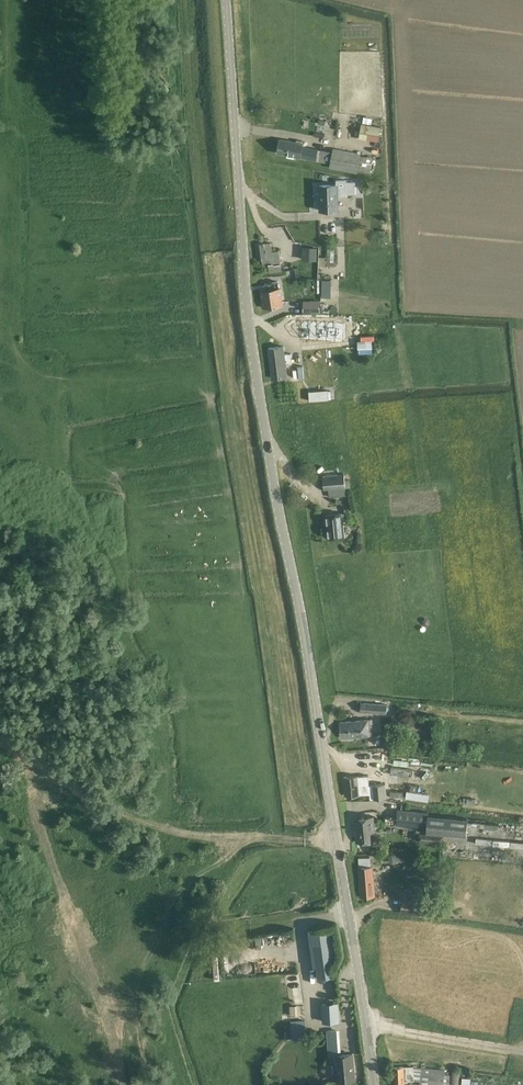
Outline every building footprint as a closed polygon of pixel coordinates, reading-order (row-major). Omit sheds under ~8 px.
[(381,127),(362,123),(359,138),(378,142),(381,127)] [(358,171),(370,173),(373,158),(361,155),(361,154),(333,149),(332,152),(303,147),(304,143),(280,139),(277,153),(301,157),(316,160),(316,161),(330,164),(329,168),(357,173),(358,171)] [(320,185),(321,210),(338,210),(337,196),(347,196),(347,194),(356,193),(355,181),(346,182),(346,179),(336,179),(336,185),(320,185)] [(269,264),(270,272),(281,270),(279,251),(272,252),(271,242),(255,244),(257,260),(262,259),(263,265),(269,264)] [(303,259),(316,260),(316,247),(303,247),(303,259)] [(322,298),(330,298),(330,280),(322,280),(322,298)] [(261,291),(264,307),(277,305),(283,304),(280,290),(279,281),(265,284),(266,290),(261,291)] [(346,322),(302,321),(302,338),(345,339),(346,322)] [(268,348),(272,378),(287,376),(286,364),(292,364),(291,354),(285,354),(284,346),(268,348)] [(329,489),(329,497),(347,495),(346,488),(344,474),(322,476),(324,490),(329,489)] [(325,515),(327,538),(344,536),(343,519),(345,519),(344,513),(325,515)] [(374,713),(374,703),(361,702),(360,712),(374,713)] [(374,703),(374,713),(386,714),(387,704),(374,703)] [(372,719),(356,721),(358,736),(374,734),(372,719)] [(341,738),(358,736),(356,721),(340,722),(341,738)] [(365,775),(343,777),(345,796),(366,794),(365,775)] [(426,832),(466,837),(468,819),(428,815),(428,813),(397,809),(396,818),(385,817),(385,822),(396,823),(396,825),(427,828),(426,832)] [(354,822),(356,842),(371,840),(370,831),(375,831),(374,816),(359,817),(360,822),(354,822)] [(485,823),(485,831),(498,831),(497,822),(485,823)] [(476,838),(476,845),(522,848),(522,840),(476,838)] [(388,854),(389,863),(397,863),(397,859),(404,859),(404,854),(388,854)] [(372,867),(371,867),(370,858),(359,858),(359,868),(358,868),(360,897),(375,896),(372,867)] [(401,913),(423,915),(425,896),(403,893),(401,913)] [(331,929),(309,932),(313,966),(317,966),(318,977),(337,975),(331,929)] [(341,1021),(340,1002),(322,1003),(323,1022),(341,1021)] [(305,1020),(291,1020),(291,1029),(305,1029),(305,1020)] [(353,1054),(341,1055),(340,1029),(327,1030),(328,1059),(334,1058),(334,1062),(337,1062),(339,1082),(340,1081),(341,1084),(350,1083),(350,1081),(355,1080),(353,1054)] [(394,1084),(405,1084),(404,1082),(414,1081),(413,1067),(403,1068),(403,1067),(393,1068),(394,1084)] [(450,1074),(444,1074),(445,1070),(421,1067),(419,1084),(449,1084),(450,1074)]
